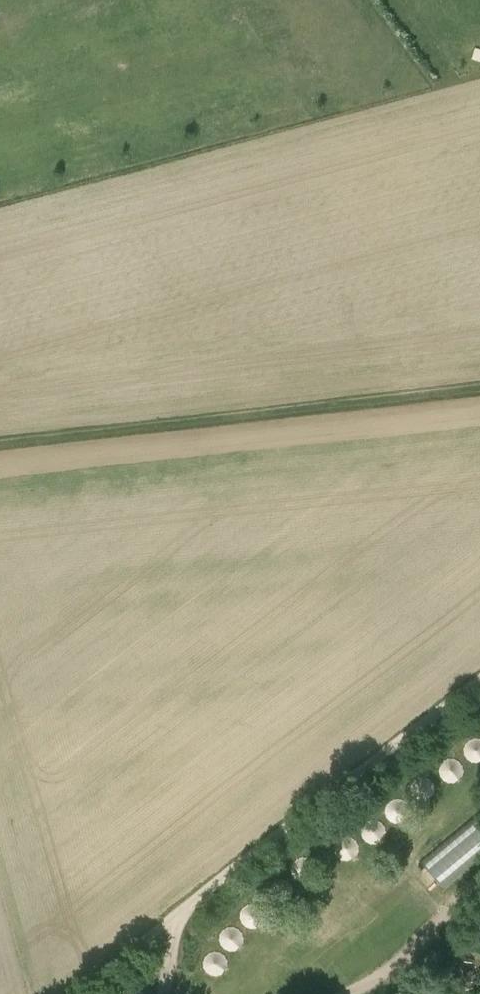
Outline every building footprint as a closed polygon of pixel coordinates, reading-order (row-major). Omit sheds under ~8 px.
[(479,859),(479,838),(472,826),(421,860),(439,887),(479,859)]
